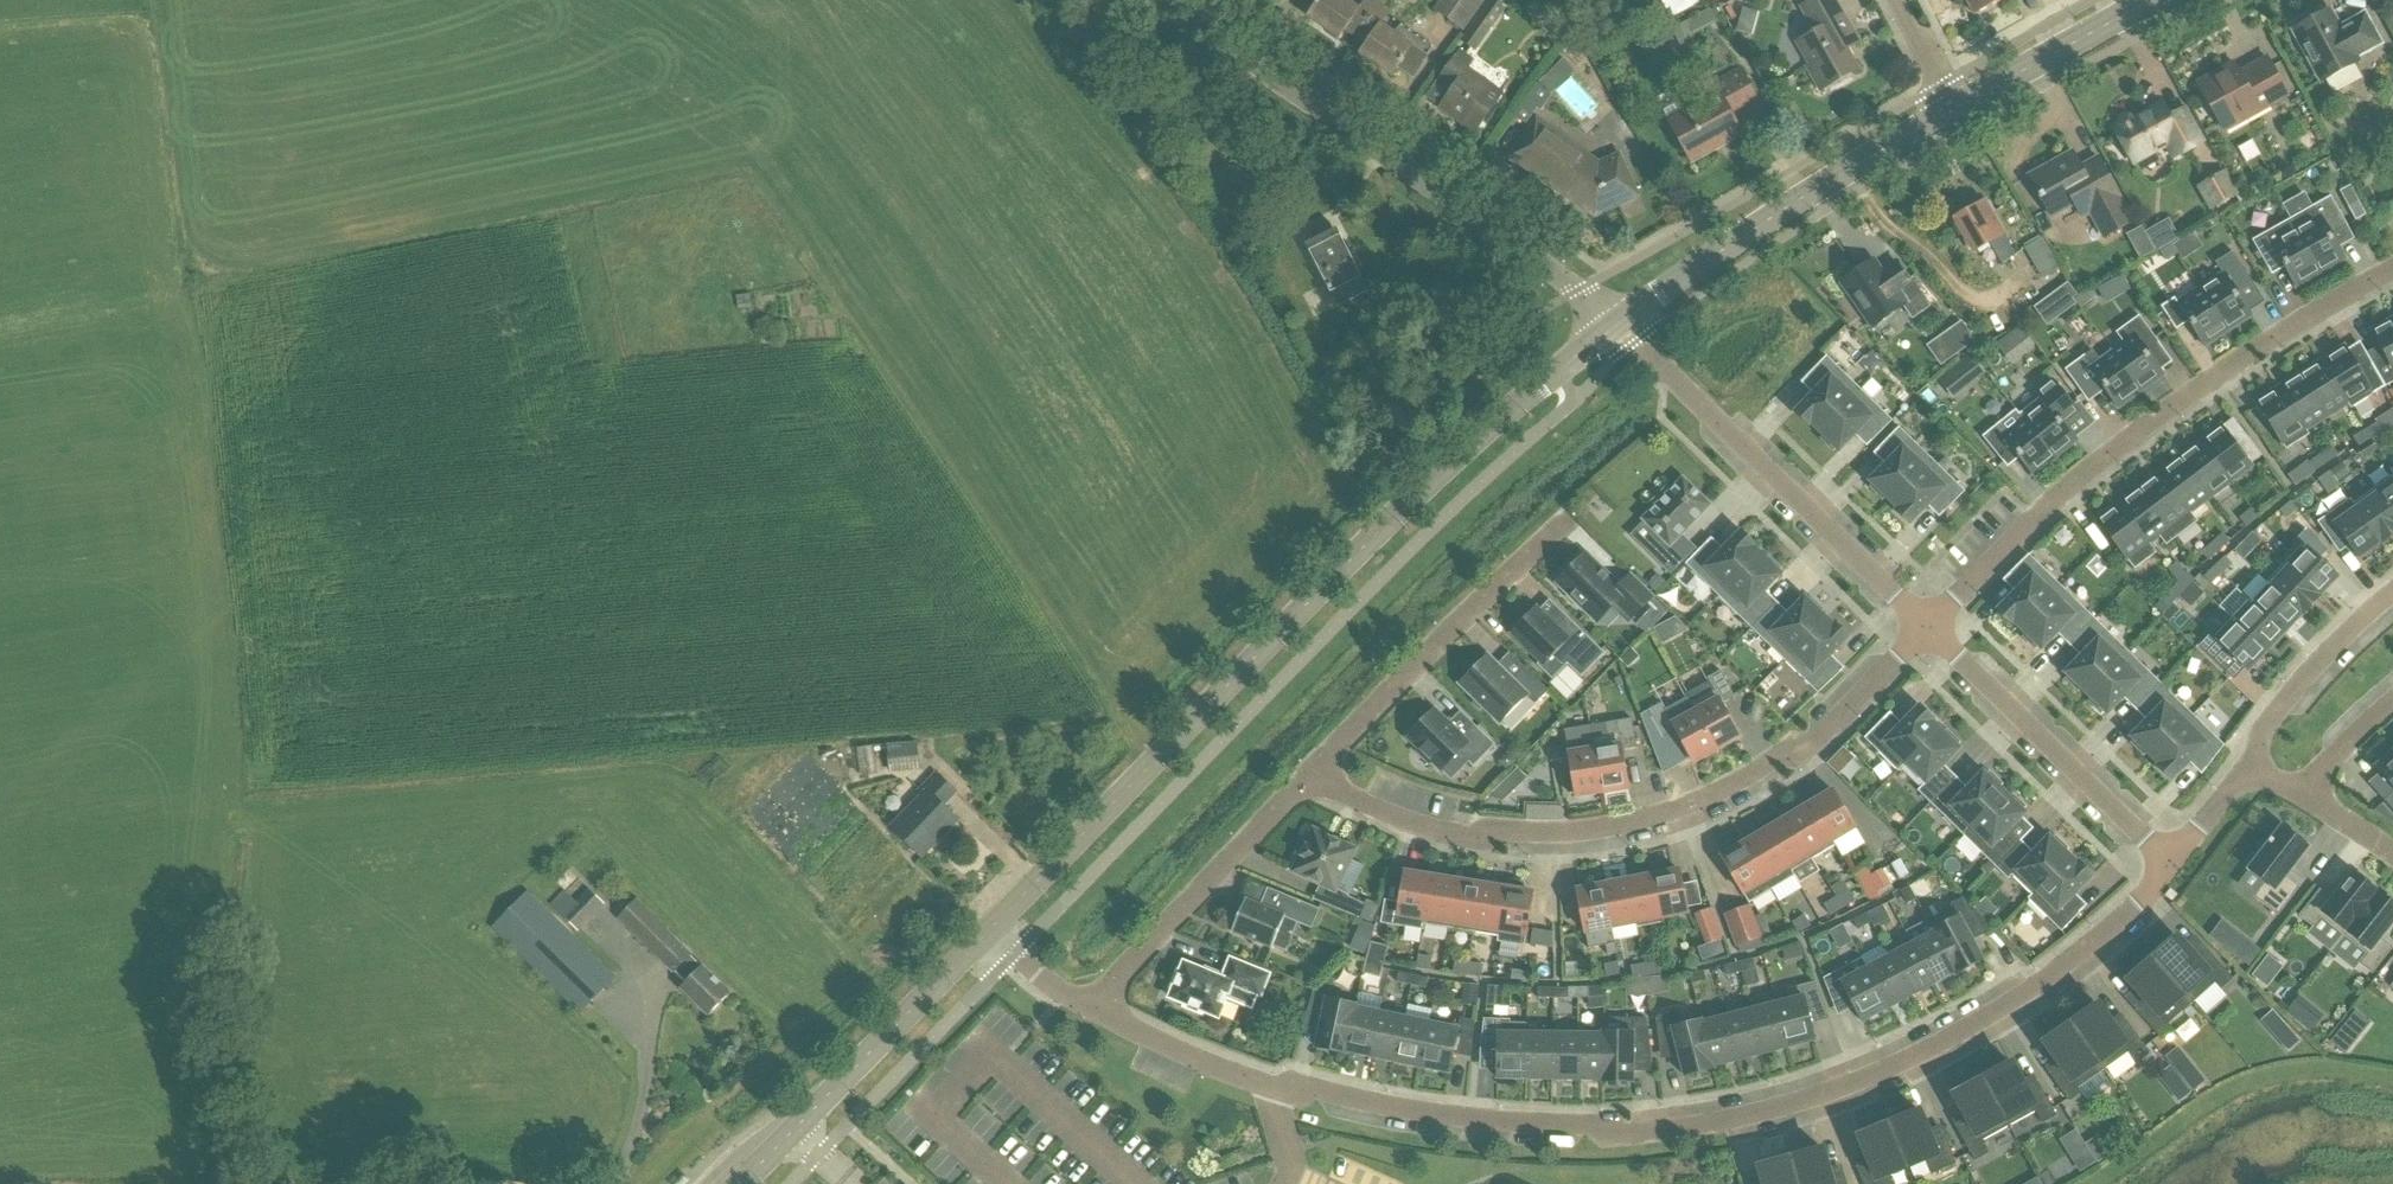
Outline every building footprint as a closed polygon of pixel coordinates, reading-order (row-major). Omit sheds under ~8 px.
[(1381,3),(1377,0),(1367,0),(1362,8),(1350,0),(1321,0),(1310,15),(1341,37),(1348,28),(1358,35),(1381,3)] [(1467,0),(1440,0),(1433,9),(1451,23),(1467,0)] [(1487,0),(1467,0),(1451,23),(1464,32),(1487,0)] [(1507,9),(1503,7),(1508,0),(1489,0),(1461,40),(1476,52),(1507,9)] [(1859,71),(1848,50),(1861,43),(1838,0),(1819,0),(1806,7),(1819,32),(1800,42),(1812,64),(1808,67),(1821,91),(1859,71)] [(1976,14),(2002,0),(1969,0),(1976,14)] [(1381,3),(1358,35),(1369,43),(1363,51),(1393,72),(1400,63),(1415,73),(1435,44),(1403,23),(1397,32),(1383,23),(1392,10),(1381,3)] [(2339,27),(2330,10),(2315,18),(2312,13),(2294,23),(2297,28),(2293,30),(2322,82),(2358,62),(2355,57),(2380,43),(2364,14),(2339,27)] [(1572,42),(1553,56),(1574,84),(1593,70),(1572,42)] [(1476,132),(1505,92),(1470,68),(1476,59),(1463,50),(1441,80),(1454,89),(1442,107),(1476,132)] [(2288,95),(2267,57),(2239,73),(2234,63),(2198,83),(2224,131),(2288,95)] [(1692,162),(1744,134),(1732,112),(1758,98),(1743,69),(1716,84),(1720,91),(1669,119),(1692,162)] [(1541,111),(1552,95),(1536,84),(1514,115),(1527,124),(1537,109),(1541,111)] [(2169,117),(2162,103),(2114,129),(2134,164),(2167,145),(2173,158),(2203,141),(2185,108),(2169,117)] [(1602,161),(1540,116),(1512,156),(1597,217),(1642,196),(1622,152),(1602,161)] [(2073,152),(2029,176),(2052,216),(2075,204),(2082,217),(2083,219),(2090,216),(2104,240),(2135,223),(2120,196),(2098,157),(2081,167),(2073,152)] [(2226,170),(2196,187),(2210,212),(2240,195),(2226,170)] [(2331,196),(2290,219),(2320,273),(2345,260),(2330,235),(2347,225),(2331,196)] [(2016,255),(2004,234),(2005,234),(1986,201),(1955,219),(1974,252),(1989,243),(2001,263),(2016,255)] [(2356,221),(2367,215),(2359,201),(2348,207),(2356,221)] [(2290,219),(2252,240),(2268,270),(2282,262),(2296,287),(2320,273),(2290,219)] [(2141,227),(2127,235),(2141,259),(2154,251),(2141,227)] [(1338,308),(1370,292),(1337,228),(1306,244),(1338,308)] [(2043,280),(2061,269),(2043,237),(2024,248),(2043,280)] [(2172,244),(2160,252),(2167,261),(2178,253),(2172,244)] [(2200,288),(2228,331),(2251,316),(2236,292),(2252,281),(2233,251),(2216,262),(2224,273),(2200,288)] [(1907,304),(1874,259),(1842,282),(1875,328),(1907,304)] [(2052,296),(2064,313),(2077,303),(2075,300),(2079,297),(2068,283),(2052,296)] [(2200,288),(2177,303),(2204,346),(2228,331),(2200,288)] [(2081,308),(2093,300),(2087,292),(2079,297),(2075,300),(2077,303),(2081,308)] [(2139,316),(2116,333),(2123,342),(2111,350),(2141,391),(2163,375),(2147,352),(2159,343),(2139,316)] [(2020,318),(1999,336),(2017,356),(2038,338),(2020,318)] [(2371,330),(2385,357),(2373,363),(2387,386),(2392,382),(2392,319),(2371,330)] [(1962,324),(1945,336),(1958,355),(1975,343),(1962,324)] [(2344,346),(2321,361),(2348,403),(2347,404),(2350,409),(2374,394),(2387,386),(2373,363),(2372,362),(2359,370),(2344,346)] [(2082,357),(2066,369),(2081,390),(2097,379),(2104,388),(2118,408),(2141,391),(2111,350),(2099,359),(2093,349),(2082,357)] [(1970,356),(1955,367),(1969,385),(1984,373),(1970,356)] [(1819,431),(1860,388),(1827,357),(1806,378),(1818,390),(1796,412),(1809,426),(1811,424),(1819,431)] [(2321,361),(2300,374),(2327,417),(2347,404),(2348,403),(2321,361)] [(2300,374),(2278,388),(2305,431),(2306,430),(2327,417),(2300,374)] [(2041,397),(2019,414),(2023,419),(2023,418),(2055,458),(2077,440),(2059,418),(2074,406),(2053,380),(2037,392),(2041,397)] [(1860,388),(1819,431),(1824,436),(1821,439),(1833,451),(1836,448),(1839,452),(1861,429),(1873,441),(1894,419),(1860,388)] [(2278,388),(2255,402),(2285,450),(2309,435),(2306,430),(2305,431),(2278,388)] [(1995,426),(1983,436),(2004,462),(2015,453),(2033,475),(2055,458),(2023,418),(2023,419),(2002,435),(1995,426)] [(2371,440),(2384,432),(2378,423),(2366,431),(2371,440)] [(1891,502),(1933,459),(1901,426),(1880,447),(1892,459),(1870,481),(1873,485),(1871,488),(1882,499),(1885,496),(1891,502)] [(2221,426),(2200,442),(2230,482),(2251,466),(2251,465),(2262,456),(2241,429),(2230,438),(2221,426)] [(2359,447),(2371,440),(2366,431),(2354,439),(2359,447)] [(2389,441),(2384,432),(2371,440),(2377,448),(2389,441)] [(2200,442),(2179,457),(2210,498),(2230,482),(2200,442)] [(2378,453),(2373,445),(2361,452),(2366,460),(2378,453)] [(2320,455),(2326,464),(2338,455),(2332,447),(2320,455)] [(2326,464),(2320,455),(2309,464),(2315,472),(2326,464)] [(2179,457),(2159,473),(2189,513),(2190,513),(2210,498),(2179,457)] [(1933,459),(1891,502),(1898,509),(1896,511),(1910,524),(1932,502),(1944,513),(1965,492),(1933,459)] [(2343,464),(2331,473),(2337,480),(2349,472),(2343,464)] [(2328,494),(2340,485),(2330,472),(2318,481),(2328,494)] [(2159,473),(2138,489),(2176,538),(2197,522),(2190,513),(2189,513),(2159,473)] [(1666,488),(1652,502),(1657,506),(1644,519),(1658,533),(1644,547),(1673,576),(1698,550),(1684,536),(1712,506),(1683,478),(1671,492),(1666,488)] [(2376,491),(2392,516),(2392,479),(2376,491)] [(2138,489),(2118,504),(2149,544),(2150,544),(2159,537),(2166,546),(2176,538),(2138,489)] [(2355,506),(2381,543),(2392,534),(2392,516),(2376,491),(2355,506)] [(2350,499),(2328,515),(2359,559),(2381,543),(2355,506),(2350,499)] [(2302,516),(2290,502),(2282,509),(2293,523),(2302,516)] [(2118,504),(2097,520),(2134,570),(2156,553),(2150,544),(2149,544),(2118,504)] [(2246,527),(2257,518),(2250,509),(2239,518),(2246,527)] [(1720,596),(1761,554),(1753,547),(1755,545),(1741,532),(1719,554),(1707,542),(1687,564),(1720,596)] [(2245,560),(2262,542),(2252,532),(2235,551),(2245,560)] [(2212,544),(2219,551),(2230,541),(2223,533),(2212,544)] [(2201,554),(2208,561),(2219,551),(2212,544),(2201,554)] [(2303,544),(2285,563),(2319,596),(2338,577),(2303,544)] [(1752,628),(1771,609),(1758,597),(1781,575),(1777,572),(1780,569),(1769,557),(1766,560),(1761,554),(1720,596),(1752,628)] [(2022,629),(2062,588),(2028,555),(2007,577),(2019,588),(1997,611),(2011,624),(2014,621),(2022,629)] [(1610,583),(1585,556),(1578,562),(1575,559),(1562,571),(1565,575),(1558,581),(1570,593),(1567,596),(1580,610),(1583,607),(1596,621),(1610,608),(1615,613),(1620,609),(1629,619),(1627,620),(1628,621),(1652,599),(1631,577),(1619,587),(1613,580),(1610,583)] [(2226,557),(2215,567),(2222,575),(2233,565),(2226,557)] [(2285,563),(2266,583),(2270,587),(2271,586),(2302,615),(2319,596),(2285,563)] [(2215,567),(2204,577),(2211,585),(2222,575),(2215,567)] [(2188,572),(2177,583),(2186,592),(2196,581),(2188,572)] [(2186,592),(2177,583),(2168,594),(2176,602),(2186,592)] [(2254,603),(2254,604),(2284,633),(2302,615),(2271,586),(2270,587),(2254,603)] [(2076,639),(2095,620),(2062,588),(2022,629),(2028,634),(2024,636),(2035,649),(2038,646),(2041,649),(2063,627),(2076,639)] [(1785,660),(1825,618),(1820,614),(1824,611),(1812,599),(1809,601),(1805,598),(1783,620),(1771,609),(1752,628),(1785,660)] [(2250,599),(2232,619),(2266,652),(2284,633),(2254,604),(2254,603),(2250,599)] [(2171,622),(2181,612),(2172,604),(2163,615),(2171,622)] [(1536,607),(1509,633),(1539,663),(1536,665),(1552,681),(1567,665),(1581,678),(1604,655),(1566,617),(1556,627),(1536,607)] [(1668,620),(1677,636),(1689,630),(1675,616),(1668,620)] [(1825,618),(1785,660),(1819,693),(1839,671),(1827,660),(1849,637),(1835,624),(1833,626),(1825,618)] [(2209,634),(2198,646),(2226,673),(2237,661),(2245,668),(2248,671),(2266,652),(2232,619),(2213,638),(2209,634)] [(2087,693),(2128,651),(2095,620),(2076,639),(2087,651),(2066,673),(2069,676),(2066,679),(2078,691),(2081,688),(2087,693)] [(2141,703),(2160,683),(2128,651),(2087,693),(2093,699),(2090,701),(2101,713),(2104,711),(2107,714),(2129,691),(2141,703)] [(1487,656),(1459,684),(1473,698),(1473,704),(1480,710),(1485,710),(1499,724),(1526,697),(1535,705),(1548,692),(1524,668),(1510,682),(1501,673),(1503,671),(1487,656)] [(1710,681),(1686,694),(1688,697),(1696,712),(1697,712),(1717,750),(1741,737),(1723,704),(1736,697),(1721,671),(1708,678),(1710,681)] [(2152,757),(2193,715),(2160,683),(2141,703),(2155,715),(2132,737),(2135,740),(2132,743),(2144,755),(2147,752),(2152,757)] [(1662,703),(1649,711),(1664,738),(1677,731),(1694,762),(1717,750),(1697,712),(1696,712),(1688,697),(1666,709),(1662,703)] [(1887,717),(1865,739),(1899,772),(1905,766),(1904,765),(1939,729),(1932,722),(1934,719),(1920,706),(1898,729),(1887,717)] [(1434,710),(1408,737),(1421,748),(1418,751),(1428,762),(1431,760),(1440,770),(1455,757),(1462,757),(1473,768),(1495,746),(1474,725),(1462,738),(1434,710)] [(2193,715),(2152,757),(2159,765),(2158,767),(2171,780),(2193,758),(2206,770),(2224,746),(2193,715)] [(1632,720),(1592,727),(1595,749),(1603,792),(1629,788),(1623,751),(1637,749),(1632,720)] [(1592,727),(1565,731),(1574,780),(1568,781),(1571,794),(1576,793),(1577,796),(1603,792),(1595,749),(1592,727)] [(1939,729),(1904,765),(1905,766),(1925,785),(1919,791),(1931,803),(1950,783),(1938,772),(1960,749),(1957,746),(1960,743),(1948,731),(1945,734),(1939,729)] [(889,774),(920,771),(918,742),(887,744),(889,774)] [(862,776),(877,774),(874,747),(858,749),(862,776)] [(2375,767),(2392,787),(2392,750),(2375,767)] [(1518,769),(1492,793),(1502,803),(1527,779),(1518,769)] [(922,857),(959,820),(944,806),(956,793),(936,773),(919,791),(924,795),(892,828),(922,857)] [(1964,835),(2005,793),(1999,788),(2002,784),(1990,773),(1987,776),(1984,773),(1962,795),(1950,783),(1931,803),(1964,835)] [(1834,791),(1811,805),(1833,841),(1855,827),(1834,791)] [(1996,867),(2016,848),(2004,836),(2026,813),(2023,810),(2025,807),(2013,795),(2011,798),(2005,793),(1964,835),(1996,867)] [(2384,801),(2392,810),(2392,793),(2384,801)] [(1811,805),(1789,818),(1811,854),(1833,841),(1811,805)] [(1789,818),(1767,831),(1789,867),(1790,866),(1811,854),(1789,818)] [(2304,883),(2290,872),(2310,847),(2306,844),(2308,842),(2292,830),(2290,833),(2282,826),(2262,851),(2260,848),(2248,864),(2251,866),(2247,870),(2264,883),(2253,897),(2278,916),(2304,883)] [(1299,862),(1294,872),(1336,893),(1357,850),(1314,829),(1309,840),(1303,842),(1296,855),(1299,862)] [(1767,831),(1745,844),(1772,890),(1796,876),(1790,866),(1789,867),(1767,831)] [(2016,848),(1996,867),(2008,879),(2011,876),(2032,897),(2071,857),(2066,851),(2068,849),(2056,837),(2053,840),(2050,837),(2033,854),(2028,859),(2016,848)] [(1745,844),(1723,858),(1744,894),(1750,903),(1772,890),(1745,844)] [(2032,897),(2029,900),(2062,932),(2083,910),(2071,898),(2093,876),(2080,862),(2078,864),(2071,857),(2032,897)] [(1989,874),(1996,867),(1989,860),(1982,867),(1989,874)] [(2321,890),(2300,916),(2314,928),(2322,918),(2344,936),(2380,890),(2375,886),(2377,884),(2358,869),(2357,871),(2355,870),(2332,899),(2321,890)] [(1681,871),(1655,876),(1663,917),(1689,912),(1688,908),(1702,905),(1698,882),(1683,885),(1681,871)] [(1423,930),(1424,924),(1432,877),(1405,873),(1397,926),(1423,930)] [(1664,922),(1663,917),(1655,876),(1630,881),(1638,922),(1637,923),(1638,928),(1664,922)] [(1432,877),(1424,924),(1449,928),(1457,881),(1432,877)] [(1911,887),(1916,897),(1929,890),(1924,880),(1911,887)] [(1457,881),(1449,928),(1475,932),(1482,885),(1457,881)] [(1630,881),(1604,886),(1613,927),(1637,923),(1638,922),(1630,881)] [(1482,885),(1475,932),(1499,936),(1500,936),(1501,931),(1507,889),(1482,885)] [(1908,904),(1917,899),(1911,887),(1910,885),(1901,891),(1908,904)] [(1604,886),(1578,891),(1586,932),(1590,950),(1606,946),(1608,957),(1618,955),(1612,927),(1604,886)] [(606,905),(589,888),(576,901),(564,890),(550,905),(579,932),(606,905)] [(1245,900),(1232,932),(1273,948),(1285,918),(1313,929),(1321,910),(1268,888),(1261,907),(1245,900)] [(1499,936),(1498,942),(1525,947),(1527,935),(1534,894),(1507,889),(1501,931),(1500,936),(1499,936)] [(1849,890),(1837,898),(1844,909),(1856,902),(1849,890)] [(2344,936),(2367,954),(2359,964),(2373,975),(2392,950),(2392,947),(2383,939),(2392,926),(2392,897),(2387,892),(2385,894),(2380,890),(2344,936)] [(581,1013),(616,978),(529,893),(494,929),(581,1013)] [(1341,895),(1335,909),(1358,919),(1364,906),(1363,905),(1341,895)] [(1837,898),(1824,906),(1831,917),(1844,909),(1837,898)] [(1952,914),(1931,926),(1933,930),(1934,930),(1937,936),(1956,972),(1955,972),(1956,975),(1983,960),(1970,935),(1985,928),(1972,904),(1970,905),(1964,898),(1951,906),(1955,913),(1952,914)] [(703,968),(691,956),(692,955),(637,901),(620,918),(674,972),(680,967),(691,979),(681,989),(709,1016),(731,993),(704,966),(703,968)] [(1762,938),(1751,905),(1725,914),(1737,949),(1740,948),(1742,954),(1766,946),(1764,938),(1762,938)] [(1876,927),(1891,919),(1883,905),(1868,913),(1876,927)] [(1858,929),(1872,922),(1867,913),(1854,920),(1858,929)] [(1805,915),(1792,923),(1799,933),(1811,926),(1805,915)] [(1933,930),(1907,944),(1930,986),(1955,972),(1956,972),(1937,936),(1934,930),(1933,930)] [(2195,958),(2177,937),(2153,958),(2193,1003),(2216,983),(2222,990),(2234,979),(2206,948),(2195,958)] [(1372,942),(1367,961),(1384,965),(1389,947),(1372,942)] [(1907,944),(1885,956),(1907,998),(1930,986),(1907,944)] [(1431,971),(1433,958),(1420,956),(1418,968),(1431,971)] [(1885,956),(1863,968),(1885,1010),(1907,998),(1885,956)] [(1753,958),(1739,962),(1741,972),(1756,968),(1753,958)] [(2153,958),(2129,979),(2147,1001),(2137,1010),(2164,1041),(2176,1030),(2170,1024),(2193,1003),(2153,958)] [(1177,968),(1169,989),(1173,991),(1170,998),(1184,1004),(1182,1008),(1203,1017),(1205,1012),(1219,1018),(1229,995),(1235,997),(1240,995),(1243,989),(1258,995),(1261,996),(1269,976),(1231,960),(1223,979),(1185,963),(1182,970),(1177,968)] [(1367,961),(1363,973),(1380,978),(1384,965),(1367,961)] [(1662,975),(1659,961),(1645,964),(1648,978),(1662,975)] [(1470,963),(1456,962),(1454,974),(1468,976),(1470,963)] [(1741,972),(1739,962),(1724,966),(1727,976),(1741,972)] [(1482,978),(1483,965),(1470,963),(1468,976),(1482,978)] [(1621,975),(1619,963),(1605,965),(1607,978),(1621,975)] [(1645,964),(1632,967),(1634,980),(1648,978),(1645,964)] [(1847,966),(1824,978),(1825,982),(1835,1007),(1850,999),(1862,1022),(1885,1010),(1863,968),(1851,974),(1847,966)] [(1692,984),(1707,981),(1704,971),(1690,974),(1692,984)] [(1412,985),(1414,975),(1399,972),(1397,982),(1412,985)] [(1429,978),(1414,975),(1412,985),(1426,988),(1429,978)] [(1789,999),(1775,1002),(1787,1047),(1816,1040),(1809,1014),(1827,1009),(1816,982),(1787,989),(1789,999)] [(1477,1006),(1480,985),(1464,983),(1461,1005),(1477,1006)] [(1590,998),(1605,996),(1603,986),(1589,987),(1590,998)] [(1554,999),(1554,988),(1538,988),(1538,998),(1554,999)] [(1569,988),(1554,988),(1554,999),(1569,999),(1569,988)] [(1346,1054),(1347,1051),(1346,1051),(1354,1012),(1356,1006),(1318,998),(1311,1017),(1322,1019),(1316,1048),(1346,1054)] [(1775,1002),(1751,1009),(1753,1018),(1762,1053),(1787,1047),(1775,1002)] [(2071,1023),(2107,1072),(2132,1055),(2133,1057),(2146,1048),(2126,1019),(2114,1027),(2098,1004),(2071,1023)] [(1347,1051),(1371,1056),(1380,1011),(1356,1006),(1354,1012),(1346,1051),(1347,1051)] [(1751,1009),(1726,1015),(1738,1060),(1762,1053),(1753,1018),(1751,1009)] [(1405,1017),(1380,1011),(1371,1056),(1396,1062),(1403,1025),(1405,1017)] [(1681,1011),(1657,1018),(1658,1029),(1662,1056),(1663,1056),(1679,1052),(1679,1054),(1685,1076),(1714,1069),(1714,1066),(1713,1066),(1703,1028),(1701,1022),(1685,1026),(1681,1011)] [(2356,1011),(2331,1042),(2345,1053),(2370,1022),(2356,1011)] [(1726,1015),(1701,1022),(1703,1028),(1713,1066),(1714,1066),(1738,1060),(1726,1015)] [(1429,1022),(1405,1017),(1403,1025),(1396,1062),(1421,1067),(1429,1022)] [(1603,1079),(1602,1079),(1602,1082),(1633,1083),(1633,1057),(1650,1057),(1650,1030),(1649,1030),(1648,1018),(1621,1018),(1603,1018),(1603,1027),(1603,1036),(1604,1036),(1604,1040),(1603,1079)] [(1484,1024),(1481,1052),(1497,1053),(1497,1078),(1528,1078),(1529,1035),(1529,1023),(1511,1023),(1511,1020),(1485,1019),(1484,1024)] [(1474,1023),(1459,1022),(1458,1029),(1434,1023),(1429,1022),(1421,1067),(1424,1068),(1450,1073),(1455,1048),(1471,1051),(1474,1023)] [(2082,1090),(2107,1072),(2071,1023),(2045,1041),(2062,1064),(2050,1072),(2071,1102),(2084,1093),(2082,1090)] [(2289,1052),(2301,1041),(2285,1024),(2273,1035),(2289,1052)] [(1529,1035),(1528,1078),(1553,1079),(1554,1035),(1529,1035)] [(1554,1035),(1553,1079),(1578,1079),(1579,1035),(1554,1035)] [(1579,1035),(1578,1079),(1602,1079),(1603,1079),(1604,1040),(1604,1036),(1603,1036),(1579,1035)] [(1983,1078),(2010,1126),(2037,1112),(2044,1124),(2058,1117),(2038,1080),(2025,1087),(2012,1062),(1983,1078)] [(2193,1092),(2206,1081),(2196,1068),(2183,1079),(2193,1092)] [(1984,1141),(2010,1126),(1983,1078),(1955,1093),(1969,1118),(1956,1125),(1976,1161),(1990,1154),(1984,1141)] [(2179,1103),(2193,1092),(2182,1079),(2169,1090),(2179,1103)] [(1114,1102),(1104,1118),(1115,1125),(1125,1110),(1114,1102)] [(1890,1123),(1909,1168),(1927,1161),(1933,1175),(1943,1171),(1957,1165),(1943,1131),(1930,1137),(1920,1111),(1890,1123)] [(1909,1168),(1890,1123),(1860,1135),(1871,1161),(1858,1166),(1865,1183),(1895,1183),(1891,1175),(1909,1168)] [(1799,1183),(1847,1183),(1844,1171),(1830,1175),(1823,1148),(1792,1157),(1799,1183)] [(1792,1157),(1761,1166),(1766,1183),(1799,1183),(1792,1157)]
